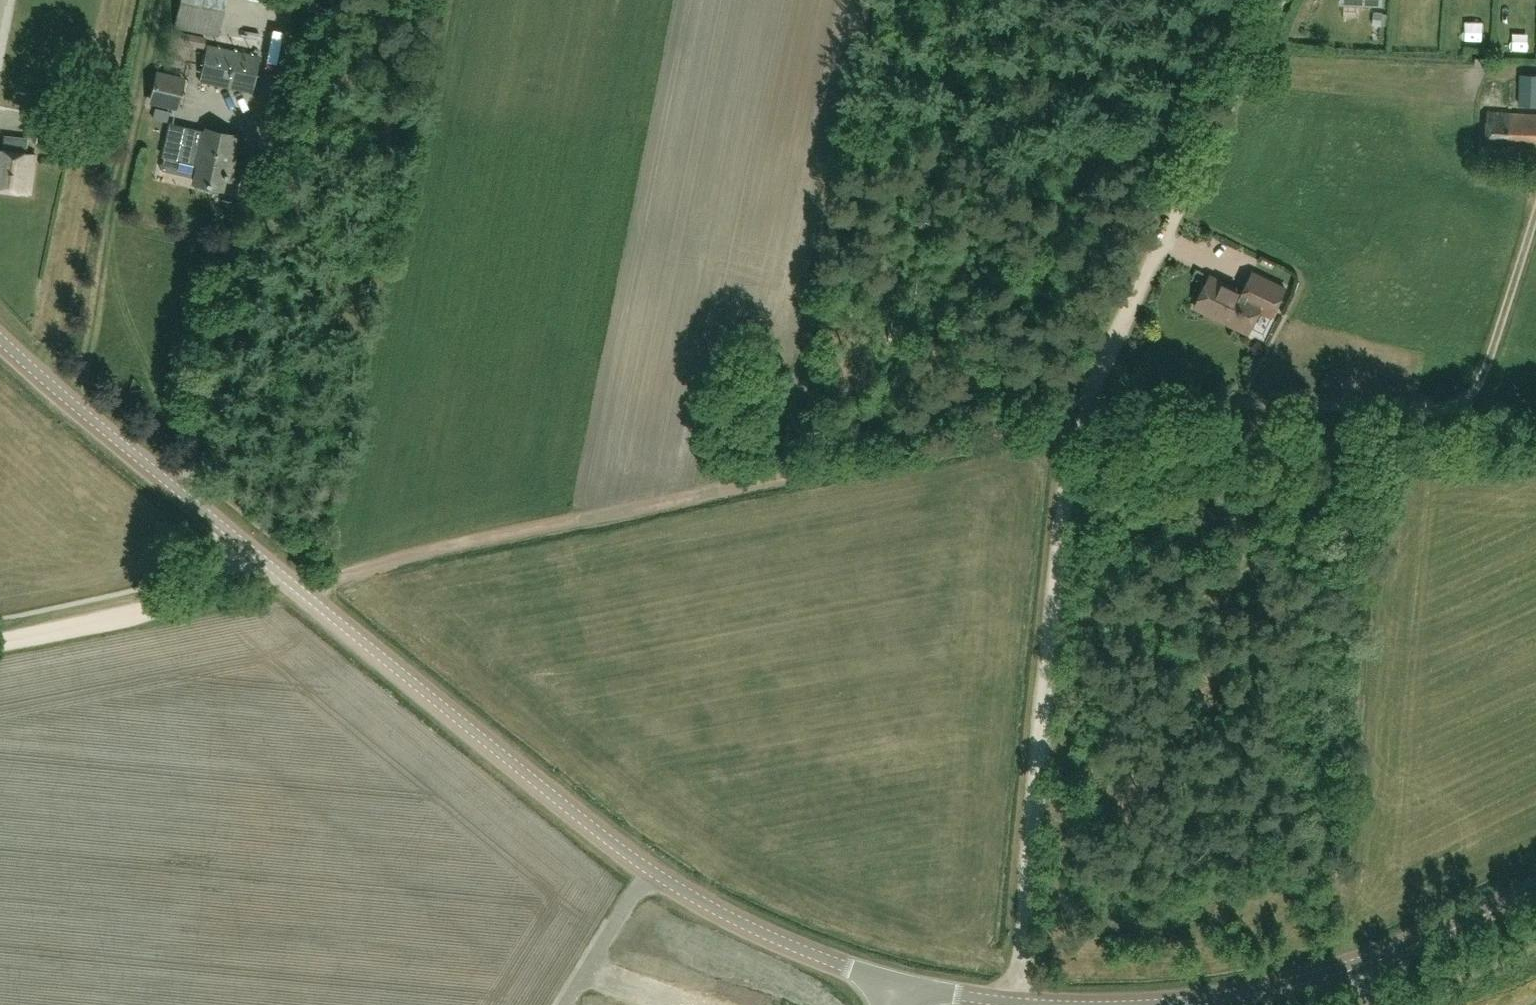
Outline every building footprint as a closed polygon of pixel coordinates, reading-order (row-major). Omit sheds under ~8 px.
[(218,36),(227,0),(179,0),(173,27),(218,36)] [(1374,0),(1359,0),(1360,35),(1375,35),(1374,0)] [(200,82),(251,92),(258,57),(207,47),(200,82)] [(1475,58),(1475,66),(1486,67),(1486,66),(1486,59),(1475,58)] [(147,102),(176,109),(184,76),(155,69),(147,102)] [(1529,73),(1525,99),(1535,100),(1535,74),(1529,73)] [(1535,153),(1535,115),(1488,114),(1487,151),(1535,153)] [(161,157),(198,165),(194,183),(221,189),(223,179),(226,179),(228,173),(225,172),(228,160),(236,161),(241,138),(206,130),(206,132),(169,123),(161,157)] [(30,195),(35,156),(0,151),(0,190),(30,195)] [(1286,290),(1254,274),(1244,293),(1211,277),(1196,309),(1249,335),(1261,312),(1273,318),(1286,290)]
